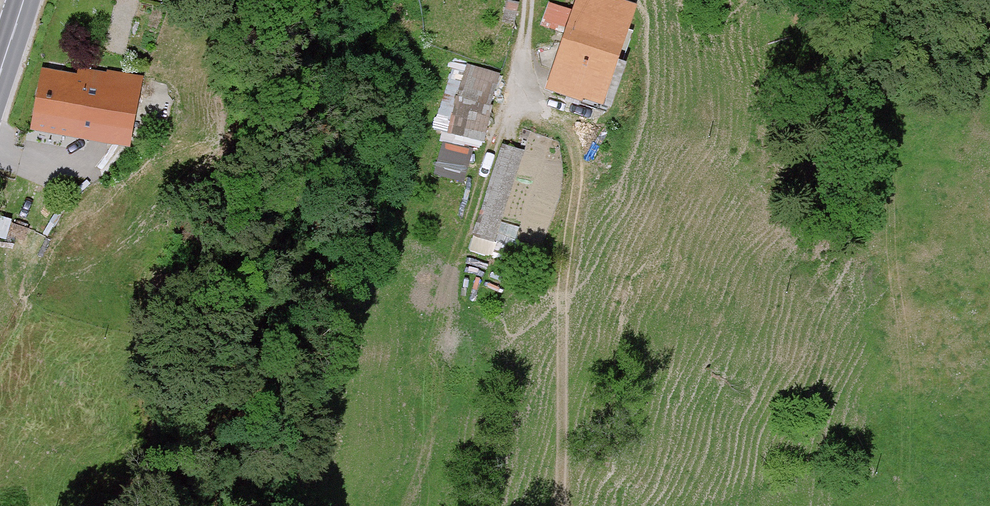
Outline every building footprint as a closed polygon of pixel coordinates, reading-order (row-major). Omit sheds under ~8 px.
[(626,8),(602,0),(570,0),(540,92),(592,109),(626,8)] [(479,142),(496,73),(452,62),(435,131),(479,142)] [(65,79),(31,73),(19,132),(112,150),(126,80),(94,73),(93,77),(66,72),(65,79)] [(466,179),(473,148),(443,140),(436,172),(466,179)] [(493,241),(523,151),(503,145),(473,234),(493,241)] [(6,231),(12,213),(0,209),(0,229),(6,231)]
